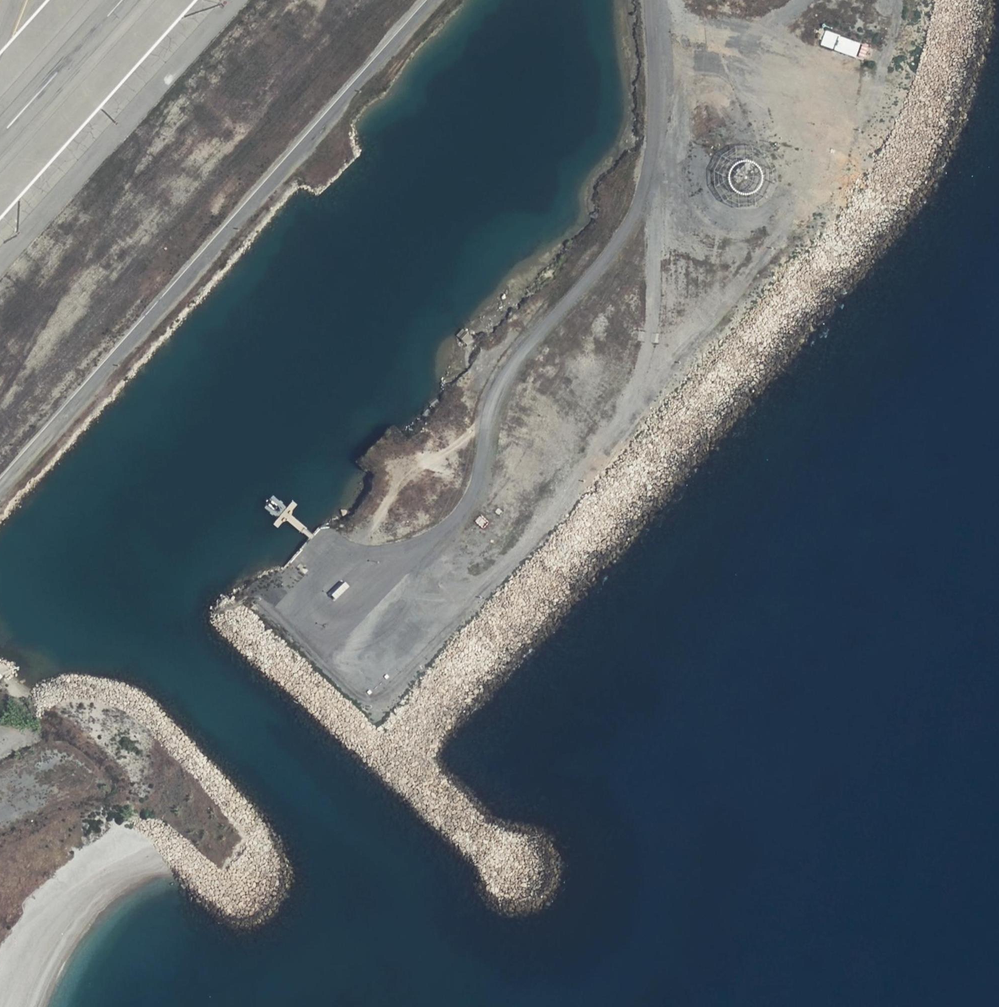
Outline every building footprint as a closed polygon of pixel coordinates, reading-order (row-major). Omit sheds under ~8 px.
[(860,42),(825,30),(820,44),(864,60),(869,44),(861,41),(860,42)]
